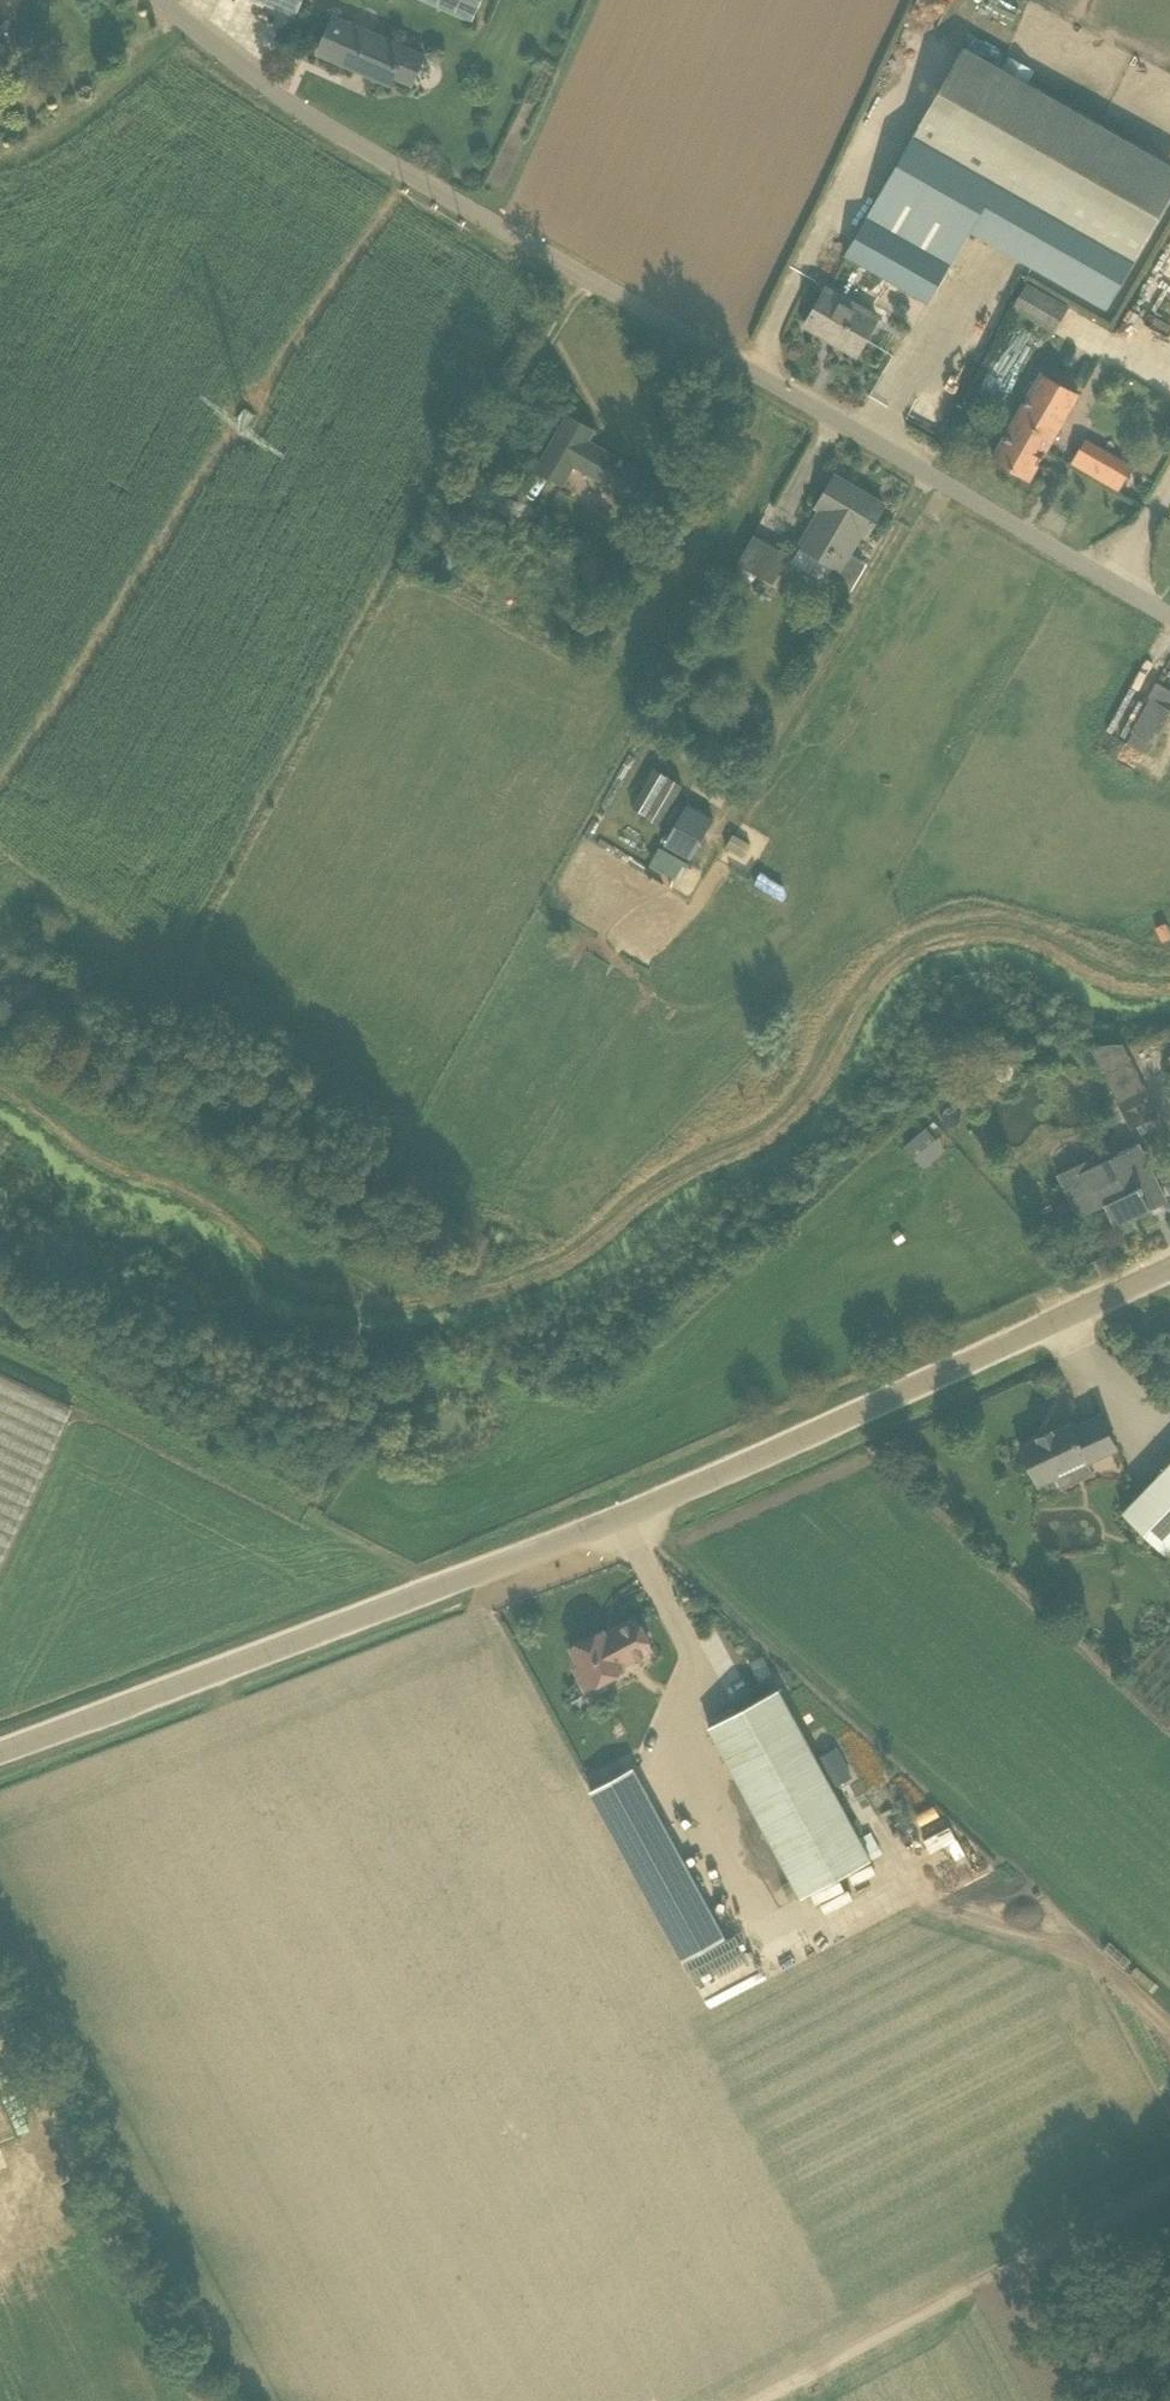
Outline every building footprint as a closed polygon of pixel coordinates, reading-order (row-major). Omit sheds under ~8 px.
[(297,18),(305,0),(256,0),(297,18)] [(472,22),(482,0),(423,0),(472,22)] [(968,13),(1010,26),(1018,3),(1010,0),(972,0),(968,13)] [(415,84),(426,57),(333,16),(318,52),(390,84),(394,75),(415,84)] [(1136,255),(1169,196),(1169,165),(964,48),(845,255),(929,303),(958,250),(970,230),(1107,307),(1136,255)] [(1054,334),(1069,308),(1026,284),(1012,311),(1054,334)] [(826,288),(805,325),(857,354),(878,318),(826,288)] [(1041,374),(994,457),(1029,477),(1077,394),(1041,374)] [(538,468),(566,484),(576,466),(625,496),(640,470),(623,461),(624,458),(621,456),(620,459),(587,440),(593,430),(569,415),(538,468)] [(1119,490),(1132,466),(1085,440),(1072,463),(1119,490)] [(829,579),(852,589),(866,565),(847,555),(861,532),(866,535),(884,505),(835,476),(817,506),(823,509),(801,545),(835,565),(829,579)] [(789,554),(753,534),(736,564),(772,584),(789,554)] [(1169,710),(1169,688),(1156,680),(1123,739),(1146,752),(1169,710)] [(708,762),(700,757),(693,767),(702,773),(708,762)] [(729,789),(735,779),(717,768),(711,778),(729,789)] [(641,809),(666,819),(682,780),(657,770),(641,809)] [(686,805),(665,844),(692,858),(713,820),(686,805)] [(656,846),(649,867),(680,877),(687,856),(656,846)] [(1159,1114),(1146,1089),(1130,1056),(1101,1070),(1131,1128),(1159,1114)] [(926,1127),(905,1145),(924,1167),(945,1149),(926,1127)] [(1078,1175),(1095,1209),(1105,1204),(1116,1226),(1151,1209),(1148,1203),(1166,1194),(1149,1160),(1102,1183),(1094,1167),(1078,1175)] [(72,1407),(0,1374),(0,1563),(72,1407)] [(1087,1462),(1117,1448),(1101,1414),(1073,1427),(1071,1422),(1053,1431),(1052,1429),(1038,1436),(1038,1438),(1020,1446),(1039,1485),(1057,1476),(1055,1472),(1085,1458),(1087,1462)] [(1169,1557),(1169,1463),(1123,1512),(1169,1557)] [(581,1664),(575,1667),(586,1688),(624,1668),(622,1664),(652,1648),(636,1617),(605,1633),(603,1630),(571,1647),(581,1664)] [(778,1688),(709,1726),(801,1896),(871,1859),(778,1688)] [(824,1749),(837,1780),(851,1774),(838,1743),(824,1749)] [(673,1959),(718,1937),(632,1761),(587,1783),(673,1959)] [(948,1832),(940,1815),(921,1825),(929,1841),(948,1832)]
